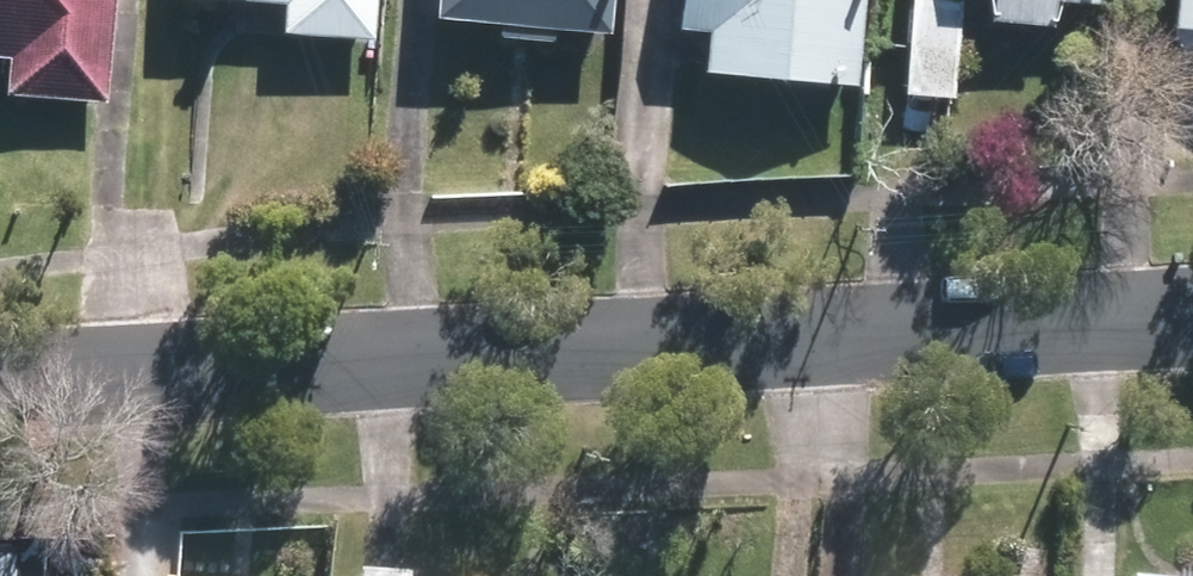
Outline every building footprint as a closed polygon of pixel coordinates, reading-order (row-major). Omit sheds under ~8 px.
[(123,0),(0,0),(0,43),(20,45),(17,83),(115,93),(123,0)] [(387,0),(295,0),(293,24),(384,31),(387,0)] [(622,0),(449,0),(449,4),(504,9),(502,26),(562,32),(564,18),(620,24),(622,0)] [(873,0),(691,0),(689,16),(718,19),(713,60),(865,76),(873,0)] [(911,87),(964,91),(971,0),(918,0),(911,87)] [(999,10),(1111,18),(1112,0),(1000,0),(999,10)] [(1192,36),(1192,0),(1186,0),(1182,34),(1192,36)] [(420,559),(369,556),(368,575),(418,575),(420,559)] [(1139,557),(1137,575),(1192,575),(1192,564),(1139,557)]
